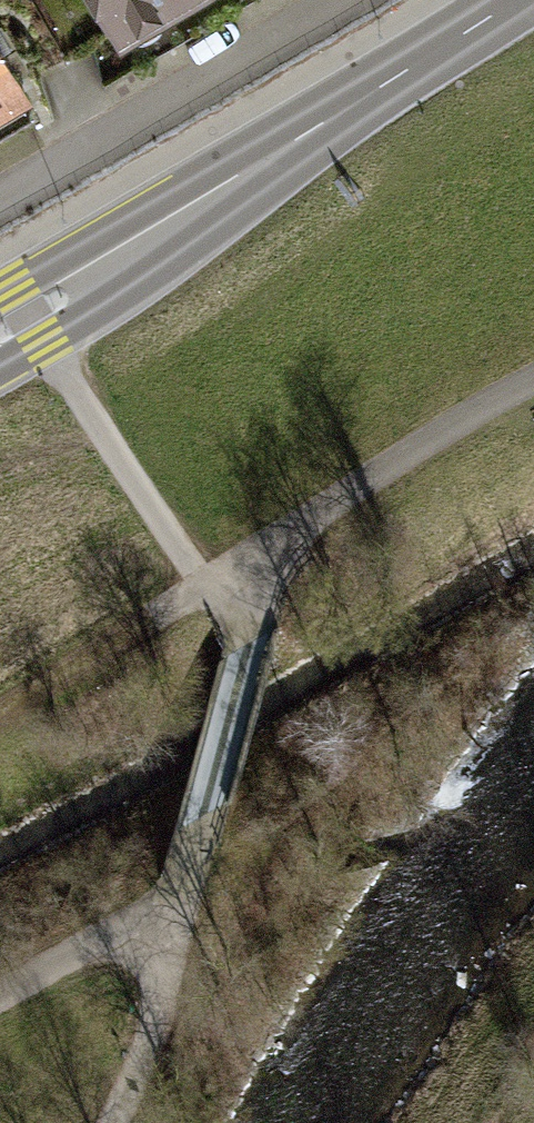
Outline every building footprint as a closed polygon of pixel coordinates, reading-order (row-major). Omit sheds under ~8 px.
[(119,36),(179,0),(98,0),(119,36)] [(45,124),(0,58),(0,154),(45,124)]
